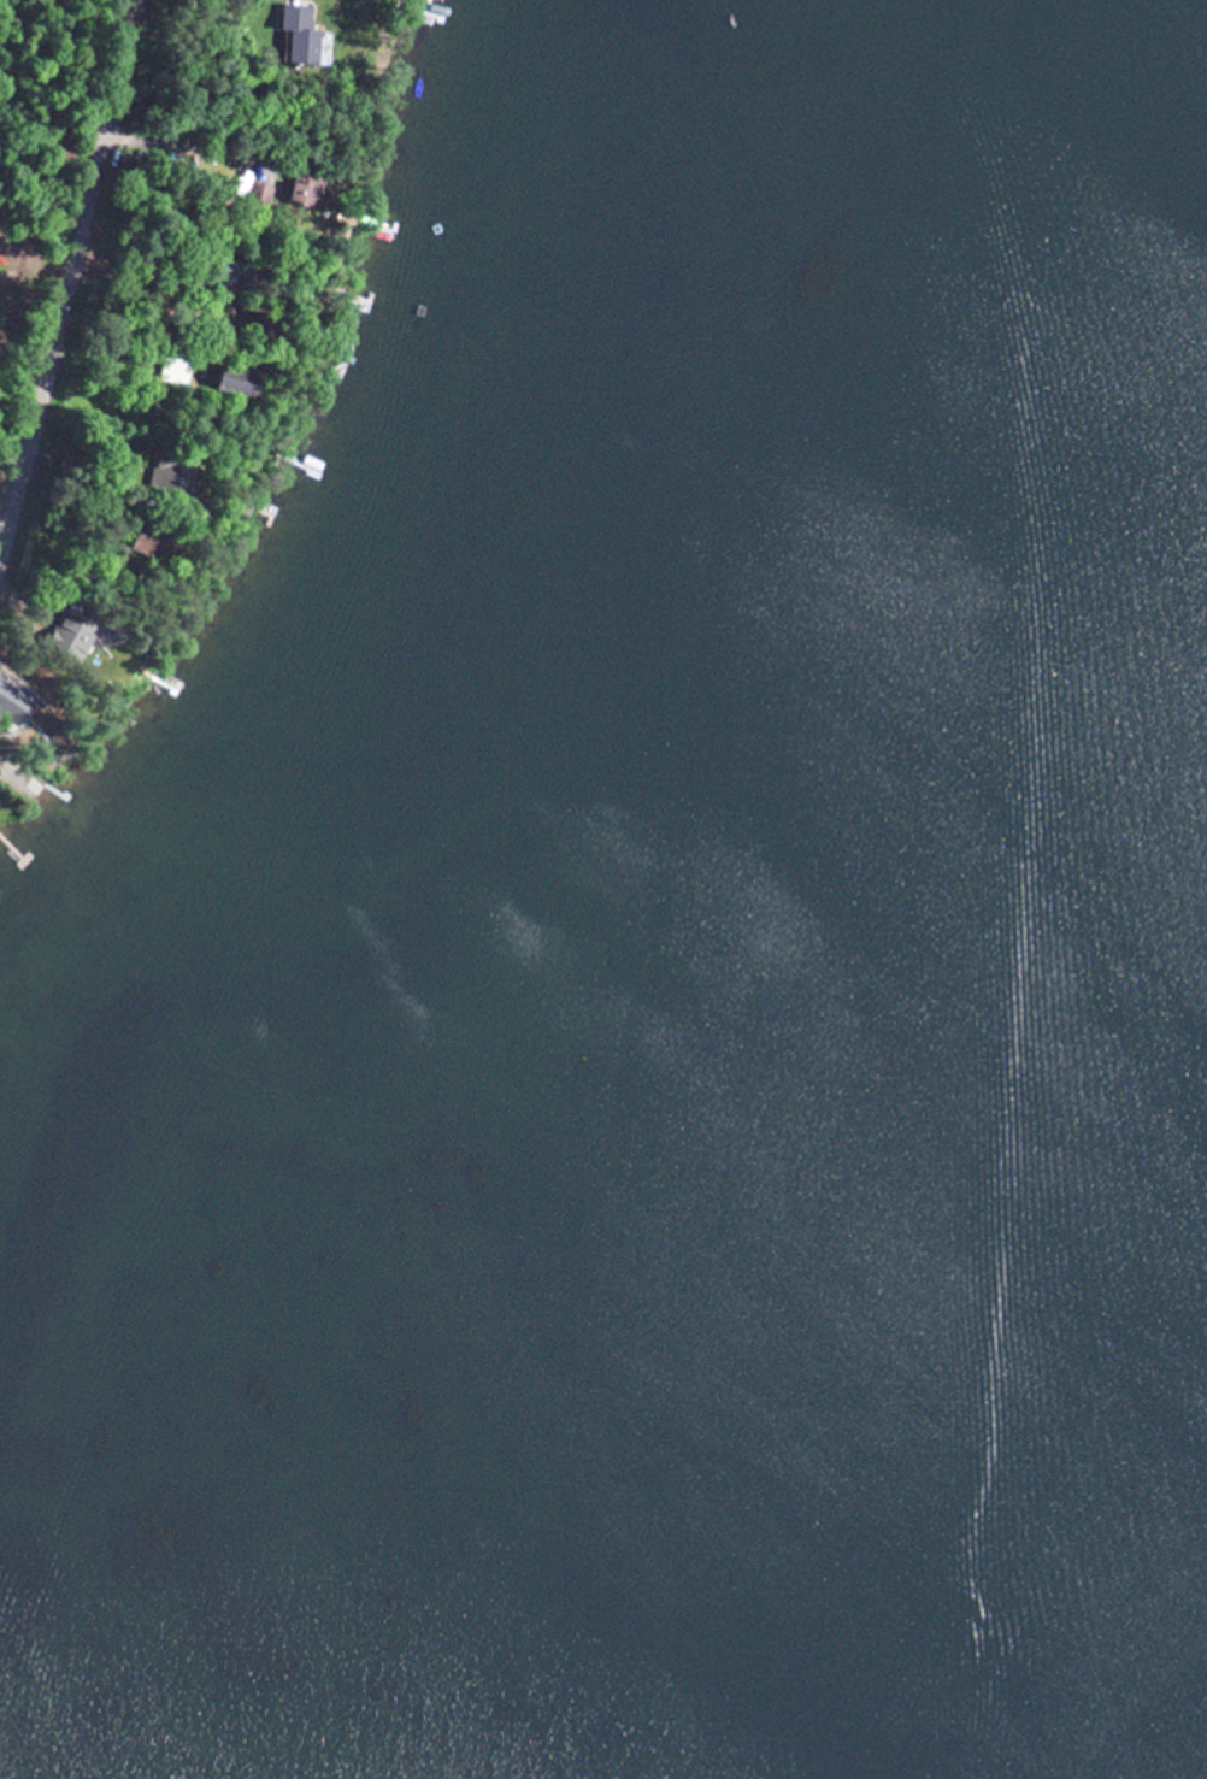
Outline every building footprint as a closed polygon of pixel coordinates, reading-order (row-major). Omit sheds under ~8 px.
[(295,202),(321,206),(325,182),(300,177),(295,202)] [(247,198),(269,205),(275,189),(253,181),(247,198)] [(249,363),(230,361),(227,392),(264,396),(265,379),(247,377),(249,363)] [(188,492),(197,456),(167,449),(158,485),(188,492)]
